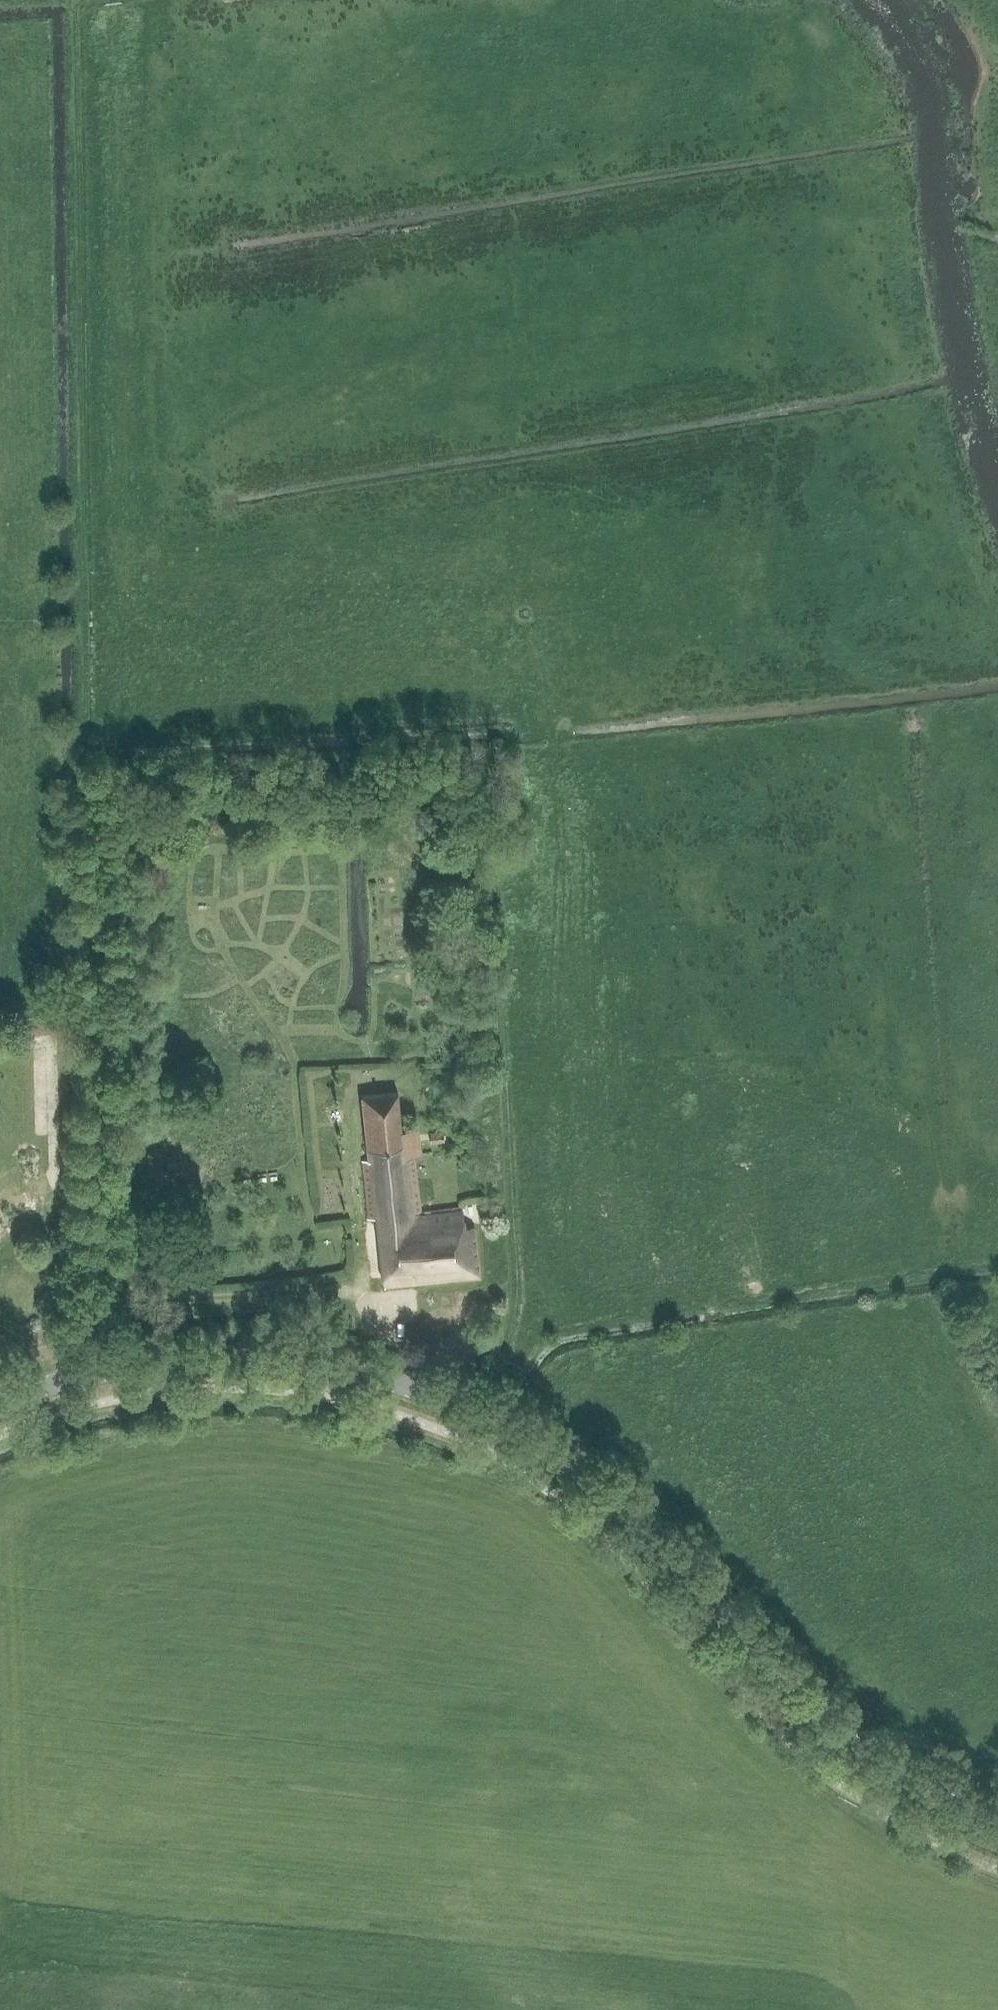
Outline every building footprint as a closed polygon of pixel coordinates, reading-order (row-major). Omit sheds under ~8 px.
[(386,1289),(479,1279),(473,1228),(463,1229),(461,1208),(419,1213),(413,1157),(420,1156),(417,1130),(401,1132),(397,1094),(361,1098),(368,1162),(362,1163),(369,1221),(378,1220),(386,1289)] [(431,1145),(445,1144),(443,1131),(430,1133),(431,1145)]
